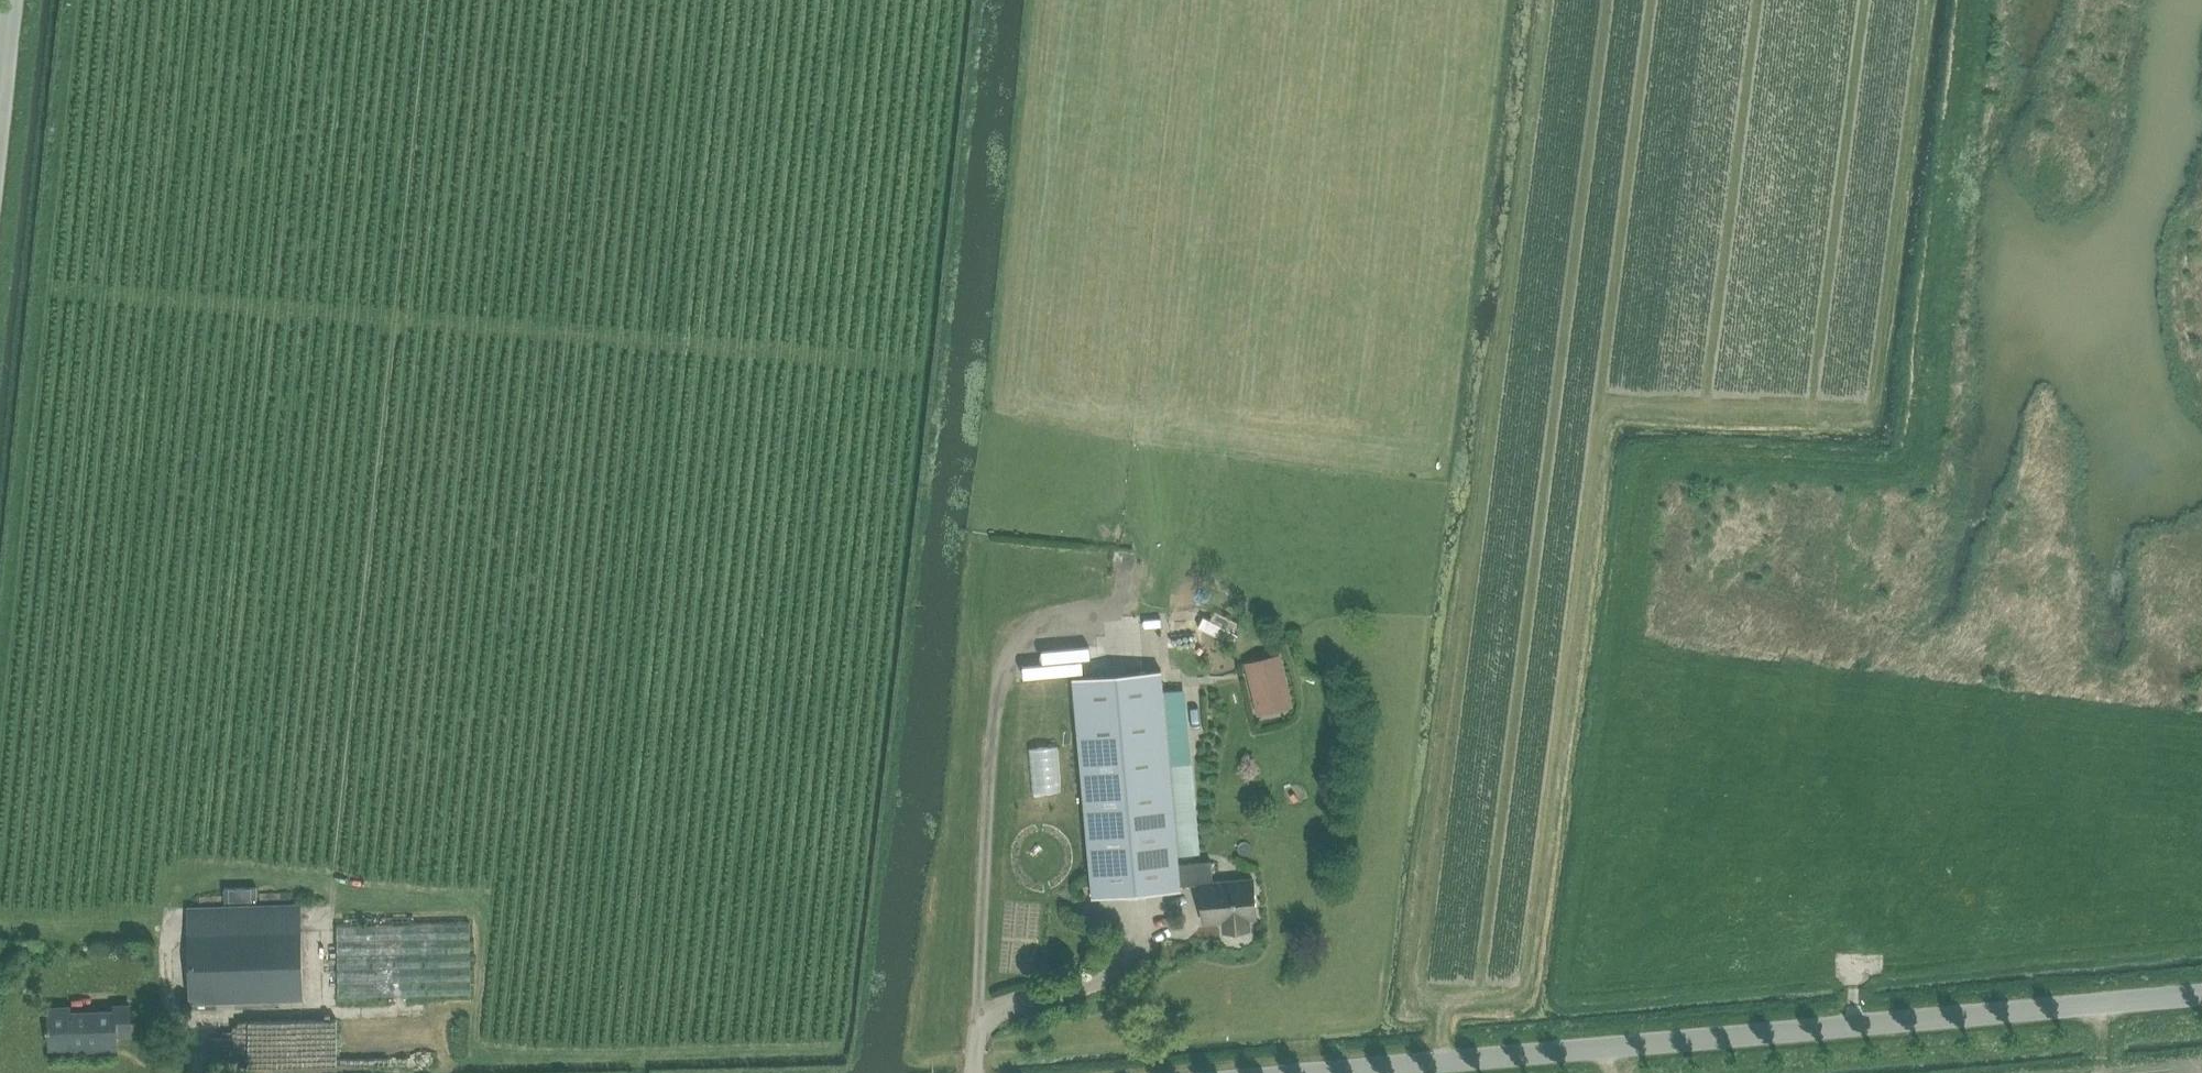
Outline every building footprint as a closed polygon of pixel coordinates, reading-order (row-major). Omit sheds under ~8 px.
[(1208,607),(1199,630),(1230,642),(1235,629),(1221,623),(1224,614),(1208,607)] [(1278,657),(1249,664),(1259,703),(1287,696),(1278,657)] [(1162,669),(1074,677),(1093,896),(1181,889),(1182,889),(1182,885),(1180,863),(1162,669)] [(1211,860),(1180,863),(1182,885),(1201,883),(1204,921),(1224,920),(1225,931),(1250,928),(1249,917),(1257,917),(1253,879),(1213,882),(1211,860)] [(338,925),(339,995),(473,993),(471,922),(338,925)] [(188,937),(191,1004),(303,999),(300,932),(188,937)] [(49,1011),(50,1048),(84,1047),(84,1051),(116,1050),(116,1035),(130,1034),(129,1009),(113,1009),(113,1015),(70,1016),(70,1011),(49,1011)]
